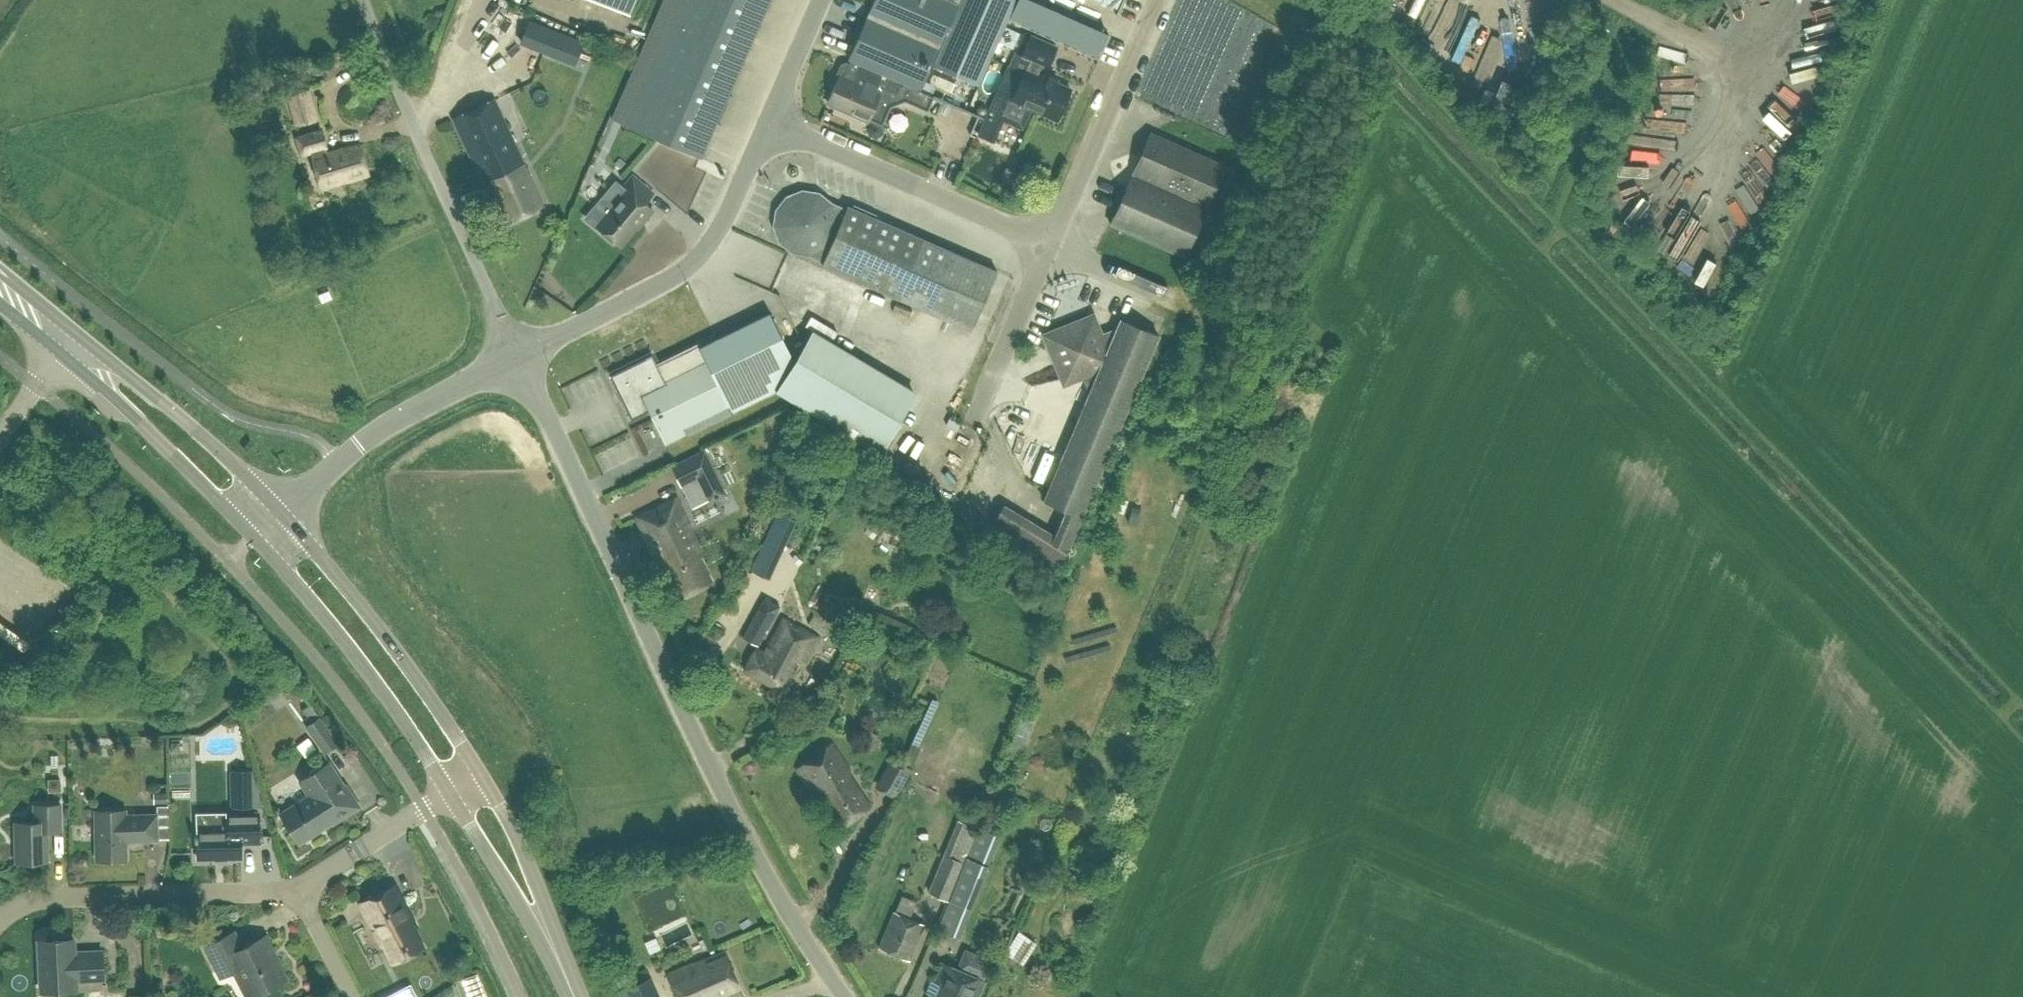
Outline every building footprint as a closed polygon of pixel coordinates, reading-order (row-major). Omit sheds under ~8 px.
[(628,12),(634,0),(599,0),(628,12)] [(625,124),(700,157),(769,0),(679,0),(625,124)] [(847,58),(851,59),(901,81),(920,89),(959,0),(873,0),(847,58)] [(979,86),(1016,0),(959,0),(931,65),(979,86)] [(1038,1),(1082,20),(1091,0),(1038,0),(1038,1)] [(1139,1),(1136,0),(1128,0),(1123,14),(1133,18),(1139,1)] [(1413,16),(1420,0),(1409,0),(1404,12),(1413,16)] [(1415,21),(1426,24),(1432,2),(1421,0),(1420,0),(1415,21)] [(1056,46),(1030,35),(1021,55),(1030,59),(1026,69),(1024,69),(1023,72),(1010,66),(999,90),(1012,96),(1011,99),(1057,119),(1070,89),(1055,82),(1057,79),(1041,71),(1043,65),(1047,67),(1056,46)] [(901,81),(851,59),(849,63),(846,62),(840,64),(833,81),(835,86),(828,103),(866,120),(881,86),(896,92),(901,81)] [(318,120),(310,89),(286,95),(295,126),(318,120)] [(543,205),(494,100),(452,119),(488,196),(495,192),(509,221),(543,205)] [(997,122),(985,122),(985,144),(997,144),(997,122)] [(329,152),(323,129),(297,136),(302,153),(311,151),(321,187),(369,174),(360,144),(329,152)] [(1224,164),(1151,132),(1110,224),(1183,256),(1210,194),(1221,199),(1234,170),(1223,165),(1224,164)] [(653,192),(633,175),(623,186),(626,189),(596,225),(620,245),(642,219),(643,220),(653,209),(644,202),(653,192)] [(818,192),(802,190),(786,196),(776,209),(774,226),(780,241),(793,251),(809,254),(824,260),(822,264),(971,329),(997,271),(848,205),(846,209),(831,203),(818,192)] [(552,219),(551,231),(566,231),(567,219),(552,219)] [(805,283),(811,269),(791,261),(786,275),(805,283)] [(858,309),(859,318),(881,317),(881,308),(858,309)] [(792,359),(769,313),(700,347),(701,350),(660,371),(652,354),(609,374),(631,418),(648,410),(665,443),(774,390),(879,453),(915,392),(810,329),(792,359)] [(1095,319),(1088,316),(1047,333),(1043,340),(1060,381),(1067,384),(1082,378),(1092,383),(1043,499),(1065,508),(1054,534),(1053,536),(1002,504),(989,524),(1056,566),(1069,547),(1157,336),(1119,319),(1111,338),(1101,333),(1095,319)] [(971,441),(966,450),(981,458),(986,449),(971,441)] [(725,493),(703,449),(670,465),(680,487),(697,478),(708,501),(725,493)] [(691,527),(676,497),(636,517),(646,541),(647,540),(651,547),(650,548),(653,555),(658,553),(680,597),(712,581),(696,550),(699,549),(689,528),(691,527)] [(774,614),(759,605),(742,636),(757,645),(774,614)] [(818,637),(783,618),(764,652),(756,647),(744,669),(785,692),(797,670),(794,668),(797,661),(803,664),(818,637)] [(339,742),(319,715),(304,726),(325,753),(339,742)] [(1030,756),(1038,720),(1024,716),(1016,753),(1030,756)] [(849,770),(832,745),(796,769),(815,796),(821,792),(844,825),(869,806),(846,773),(849,770)] [(911,769),(890,758),(875,786),(895,797),(911,769)] [(354,801),(329,761),(303,778),(313,793),(280,813),(299,842),(352,809),(350,804),(354,801)] [(168,802),(167,791),(153,791),(154,803),(168,802)] [(61,831),(61,804),(34,805),(34,821),(15,822),(16,861),(48,860),(48,831),(61,831)] [(981,815),(964,808),(958,822),(955,820),(925,893),(945,901),(981,815)] [(125,814),(125,810),(96,810),(96,860),(127,859),(127,840),(157,840),(157,814),(125,814)] [(196,812),(196,858),(241,857),(241,842),(258,842),(257,811),(196,812)] [(998,838),(976,829),(933,931),(955,940),(998,838)] [(413,917),(396,884),(360,903),(370,922),(373,921),(394,961),(424,946),(410,919),(413,917)] [(923,925),(894,912),(878,950),(908,962),(923,925)] [(242,947),(233,930),(204,945),(217,970),(235,961),(252,995),(283,980),(269,953),(273,951),(265,935),(242,947)] [(1034,944),(1018,933),(1003,955),(1020,966),(1034,944)] [(75,951),(75,937),(39,939),(41,991),(76,989),(76,980),(104,978),(103,950),(75,951)] [(964,948),(953,970),(942,965),(933,985),(938,987),(934,996),(977,996),(983,984),(980,983),(990,960),(964,948)] [(724,951),(695,964),(693,963),(667,974),(677,996),(730,996),(742,992),(724,951)] [(650,977),(622,989),(626,996),(659,996),(650,977)]
